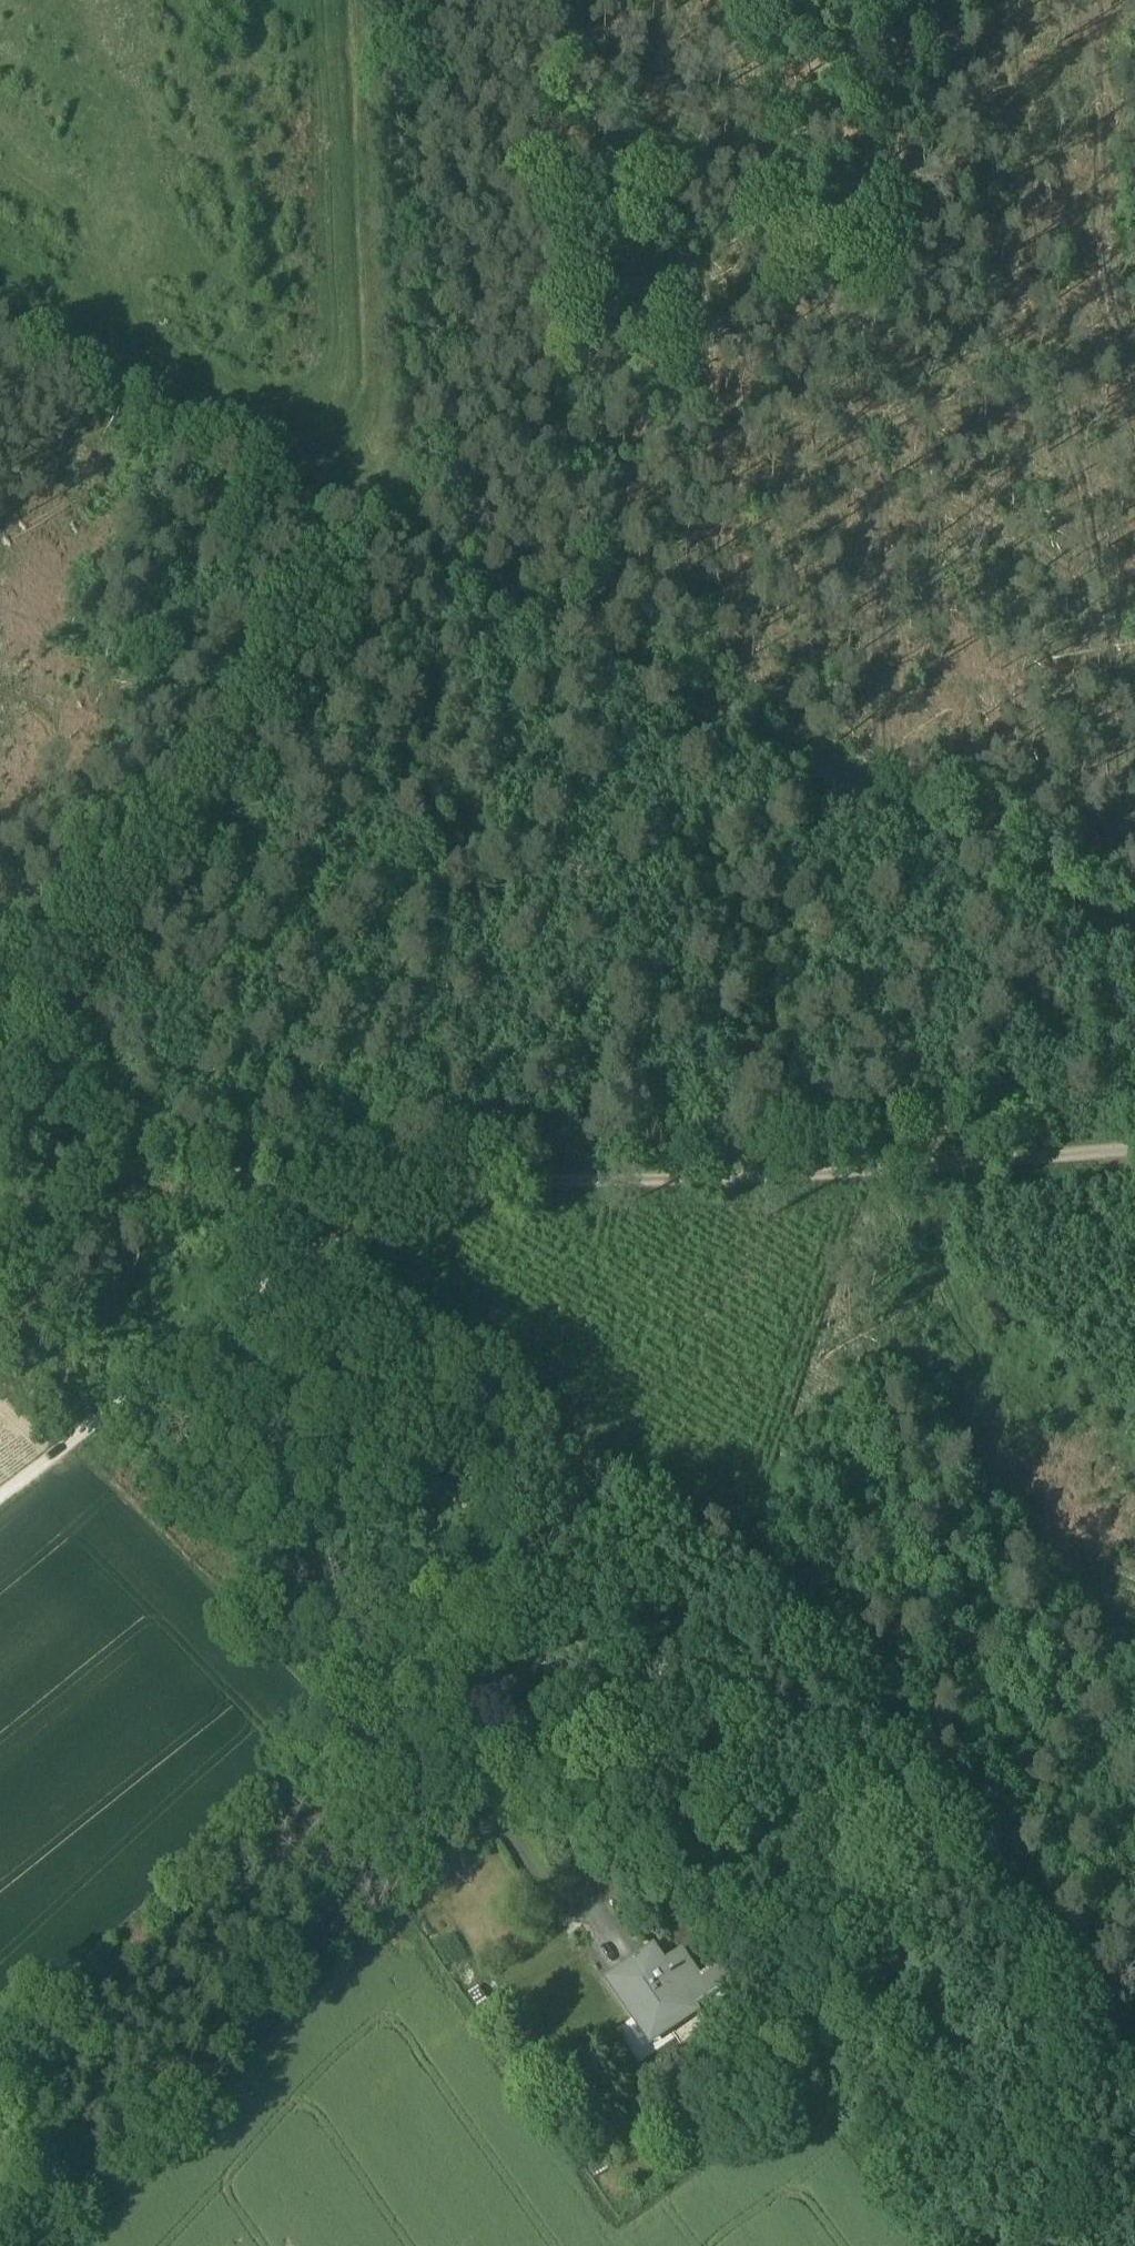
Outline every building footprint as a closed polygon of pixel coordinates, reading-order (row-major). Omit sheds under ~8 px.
[(649,2008),(666,2032),(696,2012),(695,2011),(693,2008),(709,1997),(696,1978),(679,1954),(663,1965),(654,1951),(609,1983),(635,2018),(649,2008)] [(696,1978),(709,1997),(730,1982),(717,1963),(696,1978)] [(652,2043),(666,2032),(649,2008),(635,2018),(652,2043)]
